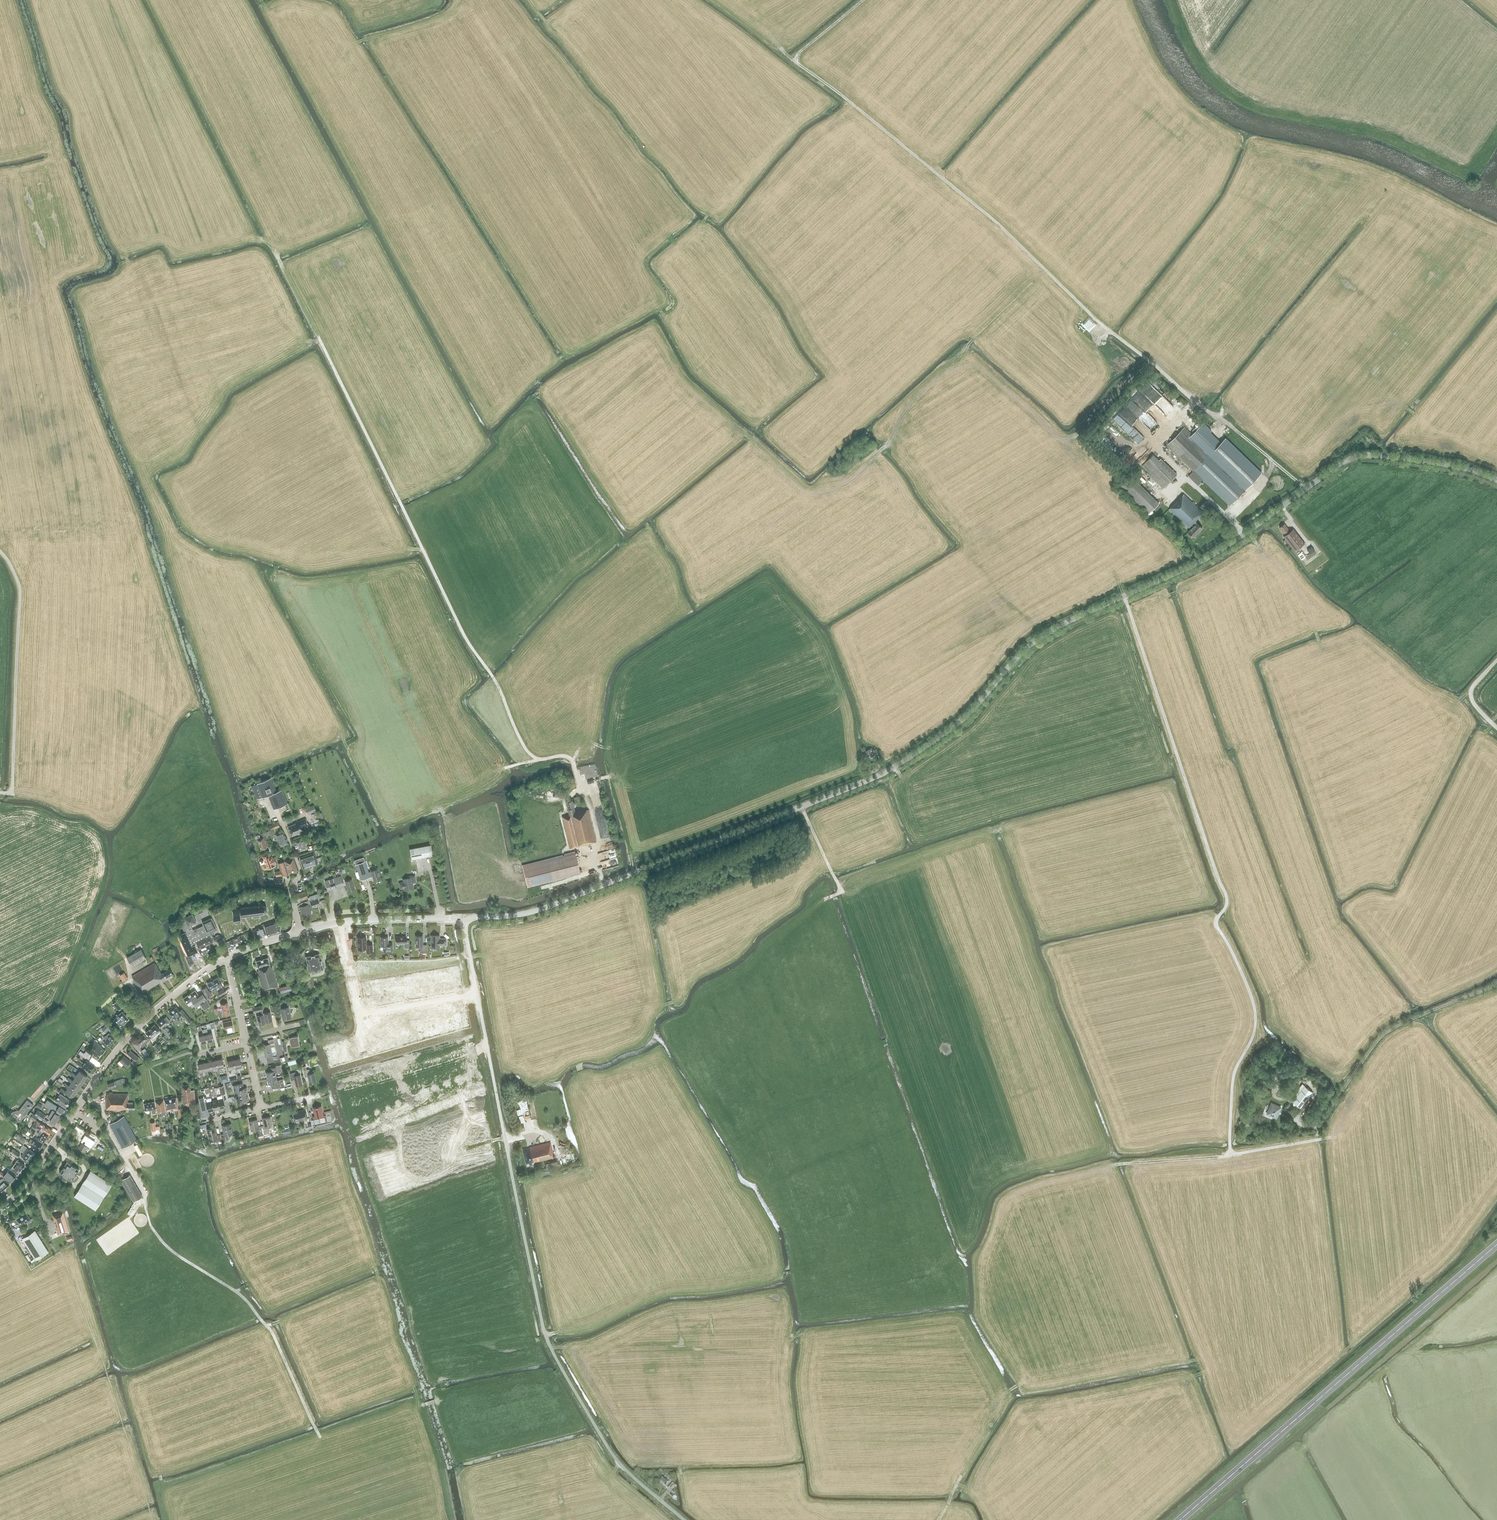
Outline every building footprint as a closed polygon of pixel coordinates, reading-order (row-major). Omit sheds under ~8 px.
[(1149,421),(1147,411),(1142,413),(1143,415),(1141,415),(1144,423),(1149,421)] [(1200,423),(1190,433),(1184,427),(1167,445),(1193,471),(1188,476),(1198,485),(1203,480),(1229,506),(1261,473),(1225,438),(1220,443),(1200,423)] [(1159,460),(1153,454),(1142,466),(1148,471),(1147,473),(1163,489),(1175,476),(1177,474),(1161,458),(1159,460)] [(1148,514),(1159,503),(1131,475),(1120,486),(1148,514)] [(1193,537),(1202,528),(1196,523),(1196,524),(1194,522),(1202,514),(1182,493),(1176,500),(1175,499),(1168,506),(1186,524),(1187,523),(1190,526),(1191,525),(1193,527),(1188,532),(1193,537)] [(1285,535),(1283,536),(1294,551),(1304,543),(1293,529),(1290,531),(1289,529),(1284,524),(1280,527),(1284,533),(1285,535)] [(868,759),(875,755),(871,748),(864,752),(868,759)] [(871,772),(878,769),(876,763),(875,764),(874,762),(867,765),(871,772)] [(257,783),(257,784),(252,786),(257,799),(263,797),(263,798),(268,795),(274,809),(288,803),(282,789),(276,792),(271,778),(257,783)] [(591,843),(596,842),(588,809),(583,811),(583,810),(575,812),(572,800),(566,801),(569,815),(562,817),(570,849),(591,844),(591,843)] [(305,809),(307,814),(316,811),(313,805),(305,809)] [(308,825),(309,825),(309,823),(308,824),(305,818),(295,823),(295,824),(288,827),(292,836),(298,834),(298,835),(305,832),(303,829),(304,829),(303,827),(308,825)] [(262,834),(263,838),(263,837),(264,841),(267,840),(268,840),(270,840),(268,835),(272,833),(271,831),(262,834)] [(288,844),(283,831),(276,834),(273,835),(275,840),(278,839),(281,847),(288,844)] [(263,837),(263,838),(261,838),(259,834),(255,836),(256,840),(257,840),(261,850),(267,848),(266,847),(269,846),(267,840),(264,841),(263,837)] [(302,838),(294,841),(297,851),(306,848),(305,845),(307,844),(305,839),(303,840),(302,838)] [(431,844),(410,848),(412,859),(433,855),(431,844)] [(565,855),(522,865),(528,887),(580,873),(575,851),(564,854),(565,855)] [(299,857),(301,863),(316,858),(314,852),(299,857)] [(263,857),(267,869),(268,869),(271,868),(271,867),(275,866),(274,865),(276,864),(274,858),(272,858),(272,857),(269,858),(269,855),(263,857)] [(289,873),(297,870),(293,858),(285,861),(289,873)] [(316,858),(301,863),(303,869),(318,864),(316,858)] [(282,875),(288,873),(284,861),(278,863),(279,865),(281,870),(275,872),(276,876),(282,875)] [(356,865),(356,866),(361,880),(370,876),(369,872),(365,861),(357,864),(356,865)] [(371,872),(369,872),(370,876),(372,876),(374,881),(381,878),(378,869),(371,871),(371,872)] [(328,890),(344,885),(341,875),(325,881),(328,890)] [(416,882),(415,875),(409,876),(410,878),(403,879),(404,882),(400,883),(401,888),(405,887),(405,889),(413,888),(413,883),(416,882)] [(270,878),(268,877),(268,880),(270,880),(273,880),(273,885),(282,885),(283,879),(270,878)] [(352,879),(345,881),(348,891),(355,888),(352,879)] [(308,898),(306,891),(295,894),(298,902),(308,898)] [(319,905),(317,899),(319,898),(317,894),(309,896),(310,901),(313,907),(319,905)] [(301,903),(302,905),(302,906),(299,907),(301,911),(302,911),(304,917),(311,915),(308,904),(309,904),(308,901),(301,903)] [(263,905),(261,905),(260,902),(258,903),(257,903),(257,906),(252,907),(252,904),(250,904),(251,907),(241,908),(240,907),(235,907),(235,910),(233,910),(234,917),(241,916),(264,913),(266,912),(267,910),(266,908),(266,907),(265,906),(263,905)] [(198,951),(197,949),(194,943),(193,943),(192,940),(194,939),(194,940),(197,939),(196,937),(201,935),(199,931),(197,928),(193,930),(191,925),(196,923),(193,915),(184,918),(186,921),(181,923),(185,932),(179,935),(188,956),(195,953),(197,952),(197,951),(198,951)] [(209,944),(213,942),(211,938),(214,937),(212,934),(211,933),(217,930),(212,918),(202,922),(204,925),(197,928),(199,931),(201,935),(196,937),(197,939),(194,940),(194,939),(192,940),(193,943),(194,943),(197,949),(198,949),(209,943),(209,944)] [(278,920),(269,923),(271,929),(267,931),(269,935),(280,931),(278,926),(281,925),(280,923),(282,922),(280,918),(278,918),(278,920)] [(262,927),(265,935),(266,934),(266,933),(267,933),(268,935),(269,935),(267,931),(271,929),(269,923),(264,925),(264,924),(261,925),(262,927)] [(258,937),(265,935),(262,927),(255,929),(258,937)] [(232,947),(245,941),(242,935),(229,941),(232,947)] [(406,940),(406,936),(396,936),(397,944),(405,944),(406,948),(410,948),(410,940),(406,940)] [(423,945),(423,936),(416,936),(416,946),(420,946),(420,953),(427,953),(427,945),(423,945)] [(440,939),(440,936),(431,936),(432,947),(440,947),(440,945),(446,945),(446,939),(440,939)] [(366,937),(357,937),(358,949),(359,951),(361,950),(363,949),(366,949),(366,952),(373,952),(373,944),(366,944),(366,937)] [(385,951),(388,951),(392,951),(392,943),(388,943),(388,937),(380,937),(381,946),(385,946),(385,951)] [(198,949),(201,955),(212,950),(209,944),(209,943),(198,949)] [(143,960),(146,958),(141,949),(127,957),(132,966),(134,965),(135,967),(144,961),(143,960)] [(310,972),(323,969),(319,953),(306,956),(310,972)] [(273,988),(278,986),(272,966),(270,967),(268,957),(256,961),(259,970),(257,971),(263,992),(264,991),(264,992),(265,992),(265,991),(273,989),(273,988)] [(161,981),(173,974),(170,969),(161,974),(155,963),(132,976),(135,980),(133,981),(141,994),(161,981)] [(217,978),(212,981),(207,984),(210,989),(211,989),(213,991),(222,986),(220,983),(217,978)] [(206,995),(205,996),(208,1000),(209,999),(207,995),(208,994),(209,997),(212,996),(210,993),(206,987),(202,989),(206,995)] [(195,990),(183,998),(187,1004),(188,1002),(189,1003),(190,1002),(191,1000),(196,1006),(200,1004),(204,1010),(210,1006),(206,999),(202,993),(199,995),(195,990)] [(124,1005),(118,999),(113,1004),(119,1010),(124,1005)] [(466,1016),(464,1005),(456,1006),(457,1013),(453,1013),(455,1024),(459,1023),(458,1018),(466,1016)] [(283,1019),(291,1017),(288,1007),(281,1009),(280,1006),(277,1007),(279,1013),(281,1012),(283,1019)] [(176,1007),(169,1013),(172,1017),(171,1018),(176,1024),(178,1024),(179,1023),(179,1021),(177,1018),(182,1014),(176,1007)] [(442,1025),(441,1021),(449,1020),(447,1008),(439,1009),(440,1017),(436,1018),(438,1026),(442,1025)] [(120,1027),(129,1019),(122,1012),(114,1020),(120,1027)] [(266,1022),(272,1021),(270,1012),(264,1013),(266,1022)] [(263,1014),(257,1016),(259,1024),(265,1023),(263,1014)] [(409,1014),(402,1015),(404,1027),(411,1025),(412,1032),(416,1031),(414,1021),(411,1022),(409,1014)] [(166,1024),(167,1026),(170,1023),(169,1022),(170,1021),(166,1017),(164,1018),(158,1024),(161,1028),(162,1028),(166,1024)] [(386,1030),(394,1029),(392,1017),(384,1019),(384,1020),(381,1020),(382,1026),(385,1025),(386,1030)] [(225,1029),(233,1027),(231,1020),(223,1022),(225,1029)] [(375,1024),(375,1020),(367,1022),(368,1026),(366,1026),(367,1034),(369,1033),(369,1034),(374,1033),(375,1037),(381,1036),(380,1032),(380,1029),(379,1024),(375,1024)] [(101,1029),(105,1033),(110,1028),(106,1024),(101,1029)] [(153,1039),(161,1032),(159,1030),(154,1024),(146,1033),(151,1038),(151,1037),(153,1039)] [(173,1035),(167,1026),(166,1024),(162,1028),(168,1038),(173,1035)] [(207,1042),(204,1029),(202,1030),(203,1033),(204,1035),(199,1036),(201,1043),(207,1042)] [(207,1029),(204,1029),(207,1042),(214,1040),(212,1033),(207,1034),(207,1032),(208,1032),(207,1029)] [(108,1047),(116,1039),(111,1034),(111,1035),(109,1033),(105,1037),(105,1036),(103,1038),(106,1040),(104,1042),(108,1047)] [(145,1044),(150,1040),(148,1038),(147,1039),(143,1034),(136,1042),(140,1046),(143,1049),(141,1050),(145,1056),(150,1053),(146,1047),(147,1047),(145,1044)] [(291,1046),(300,1045),(298,1036),(292,1037),(290,1040),(291,1046)] [(97,1059),(105,1051),(100,1047),(101,1046),(94,1039),(85,1050),(92,1056),(93,1055),(97,1059)] [(270,1044),(274,1043),(274,1039),(268,1041),(269,1044),(263,1045),(265,1056),(272,1055),(270,1044)] [(158,1051),(161,1049),(156,1043),(153,1046),(158,1051)] [(345,1043),(336,1045),(337,1049),(341,1049),(342,1057),(351,1055),(351,1056),(355,1055),(354,1052),(353,1052),(352,1046),(345,1047),(345,1043)] [(135,1061),(138,1057),(130,1050),(127,1053),(135,1061)] [(130,1061),(124,1056),(119,1061),(118,1063),(122,1066),(123,1064),(126,1066),(130,1061)] [(235,1067),(235,1068),(235,1072),(238,1071),(237,1067),(242,1066),(240,1058),(234,1060),(235,1067)] [(90,1072),(95,1066),(87,1059),(84,1063),(79,1060),(76,1063),(81,1067),(82,1066),(90,1072)] [(266,1073),(267,1079),(276,1077),(275,1073),(282,1071),(280,1065),(276,1066),(276,1067),(271,1068),(272,1071),(266,1073)] [(306,1066),(302,1067),(305,1077),(308,1077),(309,1082),(316,1081),(314,1073),(310,1074),(309,1070),(307,1071),(306,1066)] [(71,1074),(75,1077),(76,1076),(84,1082),(88,1076),(79,1071),(76,1075),(72,1072),(71,1074)] [(295,1072),(289,1073),(291,1080),(294,1079),(296,1086),(302,1084),(300,1075),(296,1076),(295,1072)] [(76,1076),(75,1077),(73,1080),(69,1077),(67,1080),(71,1082),(72,1081),(80,1087),(84,1082),(76,1076)] [(277,1080),(276,1077),(267,1079),(269,1085),(271,1084),(272,1088),(284,1086),(283,1079),(277,1080)] [(124,1078),(120,1079),(107,1084),(109,1088),(125,1082),(124,1078)] [(72,1081),(71,1082),(69,1086),(65,1083),(64,1085),(68,1088),(68,1087),(77,1092),(80,1087),(72,1081)] [(248,1093),(247,1087),(244,1088),(243,1083),(233,1086),(234,1093),(238,1092),(239,1095),(248,1093)] [(183,1105),(195,1104),(194,1090),(191,1090),(190,1084),(181,1086),(182,1094),(183,1105)] [(1301,1108),(1313,1092),(1305,1086),(1293,1102),(1301,1108)] [(73,1098),(77,1092),(68,1087),(68,1088),(66,1091),(61,1088),(60,1090),(64,1093),(65,1092),(73,1098)] [(66,1108),(71,1101),(60,1093),(55,1101),(66,1108)] [(106,1109),(123,1110),(123,1109),(134,1109),(135,1104),(133,1104),(133,1102),(128,1102),(128,1094),(107,1093),(107,1098),(106,1098),(106,1109)] [(248,1093),(239,1095),(239,1098),(236,1099),(237,1105),(244,1103),(244,1100),(249,1099),(248,1093)] [(172,1110),(178,1109),(176,1097),(164,1100),(166,1111),(170,1110),(171,1114),(173,1113),(172,1110)] [(217,1100),(219,1109),(225,1108),(223,1098),(217,1100)] [(24,1116),(33,1105),(27,1100),(18,1111),(18,1110),(11,1112),(10,1113),(18,1119),(22,1114),(24,1116)] [(62,1114),(66,1108),(60,1104),(58,1107),(47,1100),(45,1104),(51,1108),(51,1107),(56,1110),(62,1114)] [(162,1115),(165,1115),(165,1111),(163,1100),(156,1102),(157,1112),(161,1112),(162,1115)] [(152,1114),(156,1113),(155,1109),(156,1109),(154,1102),(144,1104),(145,1111),(152,1109),(152,1114)] [(1272,1103),(1267,1114),(1276,1118),(1281,1107),(1272,1103)] [(313,1124),(326,1121),(326,1120),(325,1115),(323,1116),(321,1106),(317,1107),(317,1106),(316,1107),(313,1107),(315,1116),(312,1116),(313,1124)] [(293,1113),(294,1116),(292,1117),(291,1118),(292,1121),(293,1122),(295,1121),(295,1122),(299,1121),(300,1124),(304,1123),(304,1120),(307,1119),(305,1109),(301,1110),(301,1111),(293,1113)] [(42,1120),(45,1115),(38,1110),(35,1114),(42,1120)] [(55,1125),(61,1116),(53,1110),(48,1117),(51,1119),(50,1121),(55,1125)] [(138,1142),(137,1140),(124,1116),(109,1124),(122,1148),(135,1141),(136,1143),(138,1142)] [(261,1126),(263,1135),(269,1134),(268,1127),(272,1126),(270,1117),(262,1118),(264,1126),(261,1126)] [(36,1120),(32,1126),(40,1130),(37,1134),(41,1136),(38,1139),(44,1143),(49,1134),(43,1130),(38,1126),(40,1123),(36,1120)] [(257,1137),(263,1135),(261,1126),(259,1127),(257,1120),(249,1121),(251,1131),(256,1130),(257,1137)] [(152,1135),(160,1133),(159,1126),(156,1127),(155,1121),(150,1122),(151,1130),(152,1135)] [(52,1130),(40,1123),(38,1126),(43,1130),(49,1134),(52,1130)] [(228,1135),(232,1134),(230,1124),(222,1125),(224,1133),(221,1134),(222,1141),(229,1140),(228,1135)] [(215,1143),(221,1141),(220,1134),(217,1135),(215,1127),(207,1129),(210,1142),(214,1141),(215,1143)] [(96,1143),(99,1138),(92,1134),(89,1139),(96,1143)] [(23,1144),(26,1140),(19,1135),(16,1139),(23,1144)] [(89,1143),(91,1141),(86,1137),(79,1148),(84,1151),(88,1146),(88,1147),(90,1144),(89,1143)] [(31,1145),(39,1150),(43,1143),(35,1138),(33,1141),(31,1139),(28,1143),(31,1145)] [(551,1143),(550,1142),(529,1147),(530,1148),(528,1149),(527,1148),(522,1149),(526,1164),(533,1162),(534,1162),(553,1157),(552,1153),(553,1153),(551,1145),(552,1144),(552,1143),(551,1143)] [(30,1149),(27,1148),(25,1146),(21,1151),(23,1153),(21,1156),(23,1158),(28,1162),(35,1153),(30,1149)] [(20,1154),(13,1148),(10,1152),(18,1157),(20,1154)] [(24,1166),(25,1165),(19,1161),(19,1162),(17,1160),(11,1167),(6,1163),(4,1165),(7,1167),(6,1167),(12,1171),(18,1174),(22,1168),(23,1168),(24,1167),(24,1166)] [(72,1180),(79,1169),(67,1162),(60,1172),(72,1180)] [(16,1177),(9,1170),(5,1175),(1,1171),(0,1172),(0,1174),(3,1177),(3,1176),(11,1183),(16,1177)] [(112,1184),(91,1171),(74,1196),(95,1210),(112,1184)] [(130,1175),(121,1180),(134,1202),(142,1197),(130,1175)] [(5,1188),(9,1184),(5,1179),(3,1178),(2,1179),(2,1178),(0,1180),(0,1182),(5,1188)] [(69,1231),(63,1212),(53,1215),(59,1234),(69,1231)] [(26,1213),(16,1219),(21,1226),(27,1222),(28,1223),(31,1222),(30,1220),(31,1220),(26,1213)] [(22,1239),(36,1260),(48,1252),(35,1230),(22,1239)] [(665,1475),(663,1477),(661,1475),(658,1479),(660,1481),(666,1486),(671,1491),(675,1486),(672,1483),(673,1482),(671,1480),(665,1475)]
